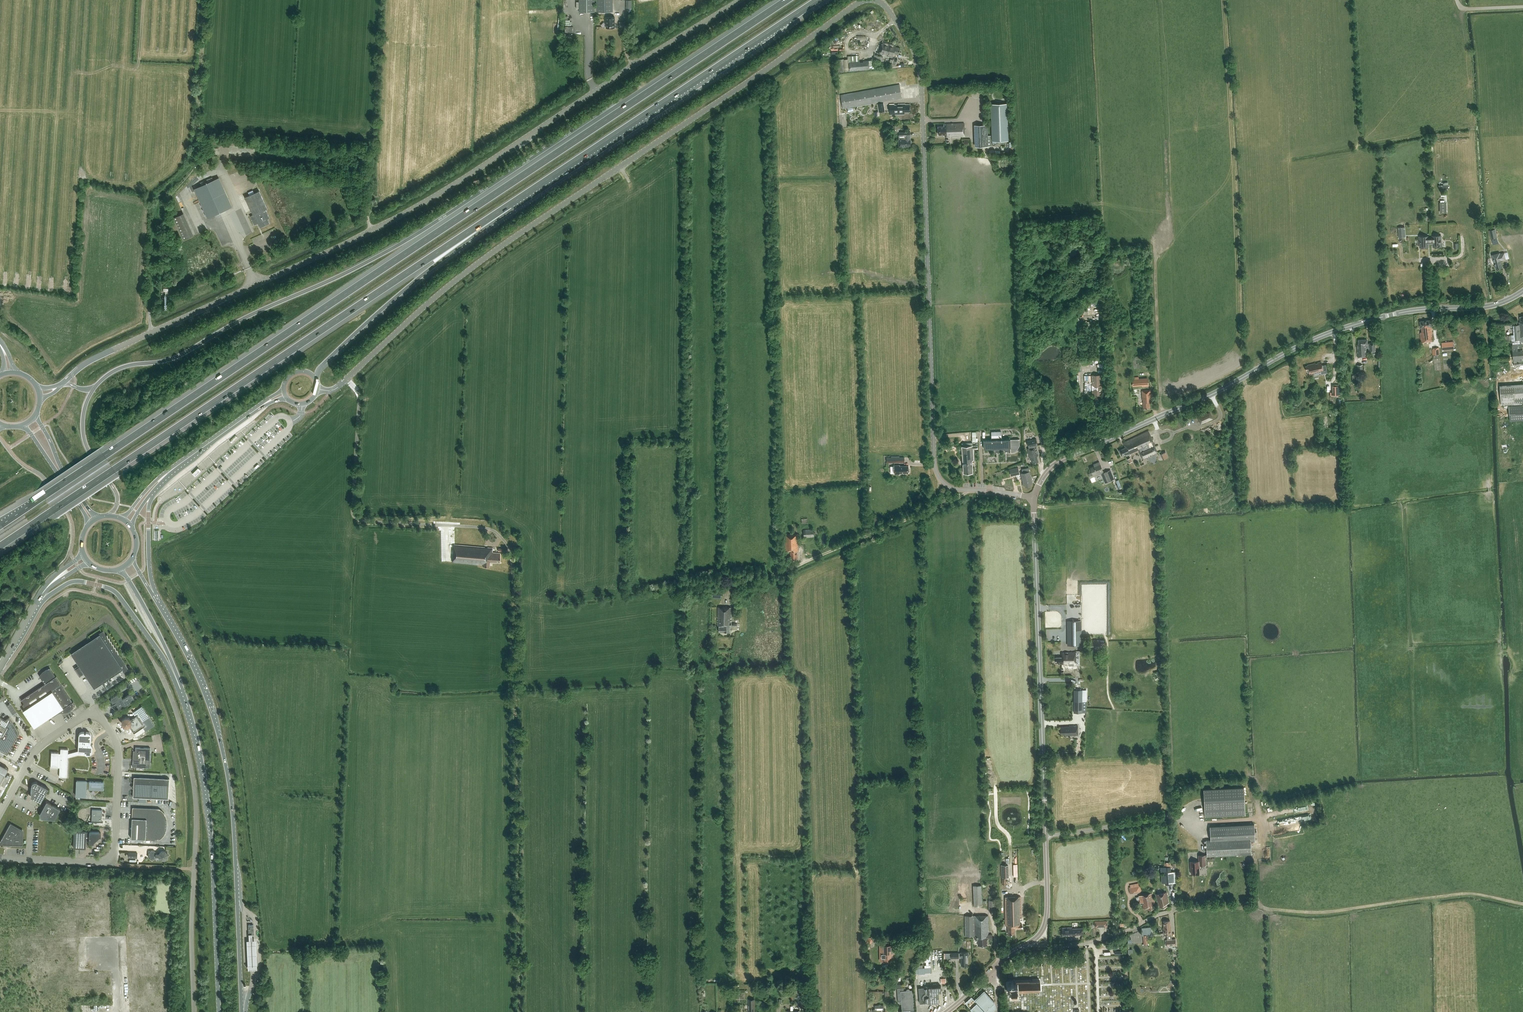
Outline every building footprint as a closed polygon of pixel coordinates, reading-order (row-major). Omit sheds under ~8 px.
[(595,0),(579,0),(579,12),(595,12),(595,0)] [(597,12),(613,12),(613,0),(596,0),(597,12)] [(606,28),(614,28),(615,16),(606,16),(606,28)] [(893,57),(894,53),(898,54),(900,48),(895,47),(896,46),(892,45),(882,42),(879,54),(882,55),(882,53),(887,55),(887,56),(893,57)] [(859,62),(859,61),(849,62),(850,71),(874,68),(874,65),(873,60),(863,61),(863,62),(859,62)] [(902,98),(899,84),(840,95),(843,109),(902,98)] [(991,104),(992,141),(1008,140),(1007,103),(991,104)] [(904,112),(910,112),(910,104),(905,104),(898,104),(898,105),(894,105),(894,104),(889,104),(890,114),(904,114),(904,112)] [(947,137),(964,136),(964,123),(944,124),(944,126),(939,126),(939,134),(944,134),(944,135),(947,135),(947,137)] [(974,125),(975,147),(988,146),(991,146),(991,135),(988,136),(988,124),(974,125)] [(906,145),(910,145),(910,131),(899,131),(899,147),(906,147),(906,145)] [(227,209),(213,180),(207,183),(206,180),(200,183),(201,185),(199,186),(213,215),(227,209)] [(265,209),(267,208),(259,191),(245,197),(253,215),(250,216),(254,225),(258,223),(260,228),(269,223),(267,219),(269,218),(265,209)] [(183,212),(173,216),(183,239),(193,234),(183,212)] [(1428,243),(1431,243),(1430,236),(1428,237),(1428,235),(1420,236),(1420,247),(1428,247),(1428,243)] [(1433,236),(1430,236),(1431,243),(1433,243),(1433,246),(1441,246),(1441,235),(1433,235),(1433,236)] [(1496,268),(1502,267),(1501,260),(1505,259),(1504,253),(1500,254),(1500,253),(1492,255),(1494,262),(1495,262),(1496,268)] [(1522,341),(1522,316),(1520,316),(1521,322),(1520,322),(1520,325),(1513,325),(1514,335),(1511,335),(1507,335),(1508,341),(1512,341),(1512,342),(1514,363),(1522,363),(1522,348),(1522,341)] [(1431,326),(1432,326),(1431,319),(1420,321),(1421,327),(1422,332),(1420,332),(1421,341),(1433,340),(1431,326)] [(1358,357),(1366,356),(1366,348),(1368,348),(1368,351),(1375,351),(1374,343),(1368,343),(1369,344),(1367,344),(1367,340),(1358,340),(1359,345),(1357,345),(1358,357)] [(1454,349),(1454,341),(1442,342),(1442,350),(1454,349)] [(1305,366),(1306,371),(1308,370),(1309,374),(1314,373),(1313,372),(1321,370),(1321,374),(1327,372),(1325,365),(1322,366),(1321,362),(1318,363),(1318,364),(1315,364),(1315,363),(1307,365),(1307,366),(1305,366)] [(1091,375),(1092,395),(1103,395),(1102,374),(1091,375)] [(1139,376),(1132,377),(1132,384),(1139,384),(1139,385),(1142,385),(1142,378),(1139,378),(1139,376)] [(1500,385),(1501,405),(1522,404),(1522,383),(1500,385)] [(1143,409),(1150,408),(1150,402),(1151,402),(1150,390),(1142,391),(1143,409)] [(1509,405),(1510,421),(1522,420),(1522,405),(1509,405)] [(1210,412),(1202,415),(1204,421),(1212,418),(1210,412)] [(1126,447),(1119,450),(1122,456),(1127,454),(1127,456),(1130,454),(1131,455),(1140,451),(1142,458),(1143,459),(1149,456),(1149,455),(1151,454),(1152,455),(1157,452),(1148,430),(1123,442),(1126,447)] [(1019,439),(1001,440),(1001,439),(1002,439),(1002,438),(1001,438),(1001,431),(992,431),(992,440),(983,440),(984,448),(989,448),(989,450),(995,450),(996,452),(999,452),(999,450),(1004,449),(1005,451),(1010,451),(1010,452),(1011,452),(1011,451),(1013,451),(1015,450),(1017,449),(1018,447),(1019,445),(1018,443),(1019,443),(1018,439),(1019,439)] [(1039,437),(1041,444),(1046,443),(1045,440),(1049,440),(1048,435),(1044,436),(1039,437)] [(1036,439),(1027,441),(1029,448),(1027,449),(1030,459),(1031,459),(1032,464),(1038,462),(1037,456),(1038,455),(1036,447),(1034,447),(1034,445),(1037,445),(1036,439)] [(960,466),(963,466),(964,473),(973,472),(972,460),(974,460),(973,448),(978,448),(978,445),(973,446),(972,443),(962,443),(962,446),(963,461),(959,461),(960,466)] [(1164,459),(1170,457),(1168,451),(1162,453),(1164,459)] [(1094,464),(1094,466),(1091,468),(1090,467),(1092,472),(1088,473),(1090,478),(1102,473),(1105,482),(1114,479),(1110,469),(1104,472),(1099,462),(1094,464)] [(909,469),(908,466),(900,466),(900,465),(894,465),(894,474),(900,474),(900,473),(909,473),(909,471),(909,469)] [(198,467),(192,473),(195,476),(201,470),(198,467)] [(1019,474),(1018,467),(1009,469),(1011,476),(1019,474)] [(1030,483),(1032,483),(1029,467),(1023,469),(1024,472),(1021,473),(1024,485),(1025,484),(1026,486),(1031,485),(1030,483)] [(814,537),(813,529),(803,530),(804,537),(814,537)] [(797,551),(798,551),(799,551),(798,534),(784,534),(785,551),(790,550),(791,559),(798,559),(797,551)] [(499,563),(500,553),(492,553),(493,548),(454,544),(453,561),(477,564),(477,563),(483,563),(483,566),(489,567),(490,562),(499,563)] [(712,598),(721,598),(722,589),(713,589),(712,598)] [(718,619),(717,619),(717,626),(719,626),(719,632),(730,632),(730,626),(732,626),(732,621),(730,621),(731,618),(732,618),(732,608),(718,607),(718,617),(718,619)] [(1081,636),(1080,636),(1080,621),(1068,621),(1068,645),(1081,645),(1081,636)] [(118,654),(117,649),(116,650),(115,646),(114,647),(113,643),(112,644),(111,640),(110,641),(109,637),(108,638),(107,634),(106,635),(103,631),(98,634),(99,635),(95,638),(118,672),(122,669),(126,675),(130,672),(118,654)] [(95,638),(72,654),(80,666),(76,669),(80,675),(84,672),(94,687),(118,672),(95,638)] [(1097,640),(1093,640),(1093,641),(1090,641),(1090,648),(1100,648),(1100,641),(1097,641),(1097,640)] [(1065,665),(1075,664),(1075,652),(1061,652),(1062,656),(1055,657),(1055,662),(1058,662),(1058,664),(1065,663),(1065,665)] [(52,691),(61,685),(50,668),(49,668),(48,668),(47,669),(46,669),(45,670),(46,671),(41,674),(46,682),(52,691)] [(40,699),(52,691),(46,682),(34,690),(40,699)] [(40,699),(39,700),(34,703),(46,720),(50,717),(51,717),(63,708),(66,711),(71,708),(71,709),(72,708),(73,707),(74,706),(75,705),(61,685),(52,691),(40,699)] [(34,703),(39,700),(40,699),(34,690),(21,699),(25,705),(23,706),(25,709),(34,703)] [(1082,712),(1082,690),(1073,690),(1073,712),(1082,712)] [(119,709),(127,704),(134,699),(131,695),(133,694),(130,693),(123,698),(120,695),(119,696),(117,693),(112,697),(111,697),(111,698),(111,699),(111,700),(113,703),(112,704),(116,705),(117,705),(119,709)] [(34,727),(46,720),(34,703),(25,709),(23,710),(34,727)] [(142,721),(149,717),(141,706),(132,712),(135,716),(130,719),(129,718),(125,717),(122,719),(121,723),(124,726),(127,727),(129,726),(134,733),(145,725),(142,721)] [(7,754),(19,732),(9,717),(5,720),(0,717),(0,750),(7,754)] [(1061,727),(1061,734),(1069,734),(1069,735),(1078,735),(1078,725),(1075,725),(1075,726),(1074,726),(1074,725),(1069,725),(1069,727),(1061,727)] [(79,735),(78,751),(73,752),(73,755),(78,754),(86,754),(88,754),(89,754),(90,754),(91,754),(91,753),(92,753),(92,752),(92,751),(93,746),(91,743),(91,736),(91,735),(91,734),(90,734),(90,733),(89,732),(88,732),(87,732),(83,732),(82,732),(81,732),(80,733),(79,734),(79,735)] [(150,755),(150,748),(135,747),(135,751),(133,751),(132,767),(150,768),(151,755),(150,755)] [(68,749),(61,749),(60,753),(59,753),(59,752),(51,752),(50,767),(58,768),(58,767),(60,767),(59,776),(67,777),(68,757),(73,755),(73,752),(68,753),(68,749)] [(9,769),(0,764),(0,784),(9,769)] [(133,797),(168,799),(169,778),(134,777),(133,797)] [(77,781),(76,796),(86,796),(86,786),(89,786),(89,789),(93,789),(96,793),(99,790),(103,790),(104,782),(89,781),(89,782),(87,782),(87,781),(77,781)] [(31,796),(41,802),(48,788),(37,782),(36,782),(35,782),(34,782),(33,782),(33,783),(32,783),(32,784),(32,785),(31,796)] [(1245,815),(1244,787),(1203,789),(1205,817),(1245,815)] [(60,809),(51,804),(48,802),(43,811),(42,810),(40,813),(40,814),(40,815),(40,816),(41,817),(42,818),(43,818),(55,819),(60,809)] [(159,809),(133,808),(133,818),(132,818),(131,838),(153,839),(157,839),(161,837),(163,834),(165,831),(166,827),(166,822),(166,818),(164,815),(162,811),(159,809)] [(102,821),(102,810),(92,809),(91,821),(103,822),(102,821)] [(1204,851),(1207,851),(1207,854),(1198,855),(1199,861),(1190,861),(1191,870),(1191,873),(1199,873),(1199,867),(1200,867),(1199,865),(1206,864),(1206,856),(1251,854),(1251,840),(1255,840),(1254,823),(1210,826),(1211,839),(1206,839),(1206,846),(1204,846),(1204,851)] [(10,824),(1,840),(1,841),(1,842),(1,843),(2,844),(3,844),(22,845),(23,831),(10,824)] [(101,833),(100,832),(89,831),(89,832),(86,831),(74,831),(73,848),(85,848),(86,841),(89,841),(89,842),(90,843),(94,843),(94,842),(99,837),(101,837),(101,833)] [(148,856),(150,859),(154,859),(156,857),(159,857),(161,859),(165,860),(167,857),(167,854),(165,851),(162,851),(159,853),(157,853),(154,850),(151,850),(148,853),(148,856)] [(1003,877),(1011,876),(1010,863),(1002,864),(1003,877)] [(974,906),(982,906),(981,885),(973,885),(974,906)] [(1153,892),(1139,896),(1140,903),(1142,902),(1144,909),(1148,908),(1149,910),(1154,909),(1153,903),(1155,903),(1153,892)] [(1158,901),(1158,900),(1160,907),(1167,906),(1166,903),(1169,902),(1167,892),(1156,894),(1158,901)] [(1005,897),(1005,925),(1008,925),(1008,930),(1008,934),(1015,934),(1015,928),(1022,928),(1022,924),(1020,924),(1020,920),(1021,920),(1021,897),(1005,897)] [(988,938),(992,938),(992,934),(988,934),(988,916),(987,916),(987,915),(974,915),(965,915),(965,936),(975,936),(974,939),(978,939),(978,945),(987,945),(987,939),(988,939),(988,938)] [(1166,946),(1176,945),(1176,939),(1172,939),(1171,934),(1172,934),(1171,927),(1170,920),(1163,921),(1164,928),(1163,928),(1164,934),(1167,934),(1167,939),(1166,940),(1166,946)] [(1076,934),(1083,934),(1083,928),(1073,928),(1073,927),(1062,928),(1062,929),(1062,935),(1068,934),(1068,935),(1076,935),(1076,934)] [(246,941),(247,970),(256,969),(255,941),(251,941),(251,934),(249,934),(248,935),(248,941),(246,941)] [(895,960),(895,944),(889,945),(889,941),(883,941),(883,945),(880,945),(880,960),(895,960)] [(961,958),(961,965),(967,965),(967,957),(968,957),(968,952),(961,952),(961,953),(950,953),(950,958),(961,958)] [(1030,991),(1040,990),(1040,981),(1029,981),(1015,981),(1015,984),(1011,984),(1011,987),(1011,990),(1015,990),(1015,991),(1030,990),(1030,991)] [(938,993),(941,992),(941,986),(918,988),(920,1003),(939,1002),(938,993)] [(898,1001),(901,1003),(902,1010),(901,1010),(903,1010),(903,1011),(904,1011),(908,1011),(909,1011),(909,1010),(915,1009),(914,1009),(913,990),(909,990),(909,989),(907,989),(906,990),(903,990),(900,991),(901,1000),(898,1001)] [(985,1011),(986,1011),(992,1011),(996,1009),(994,1003),(994,1002),(989,997),(989,996),(987,994),(984,991),(974,1000),(971,997),(965,1003),(974,1011),(984,1011),(985,1011)]
